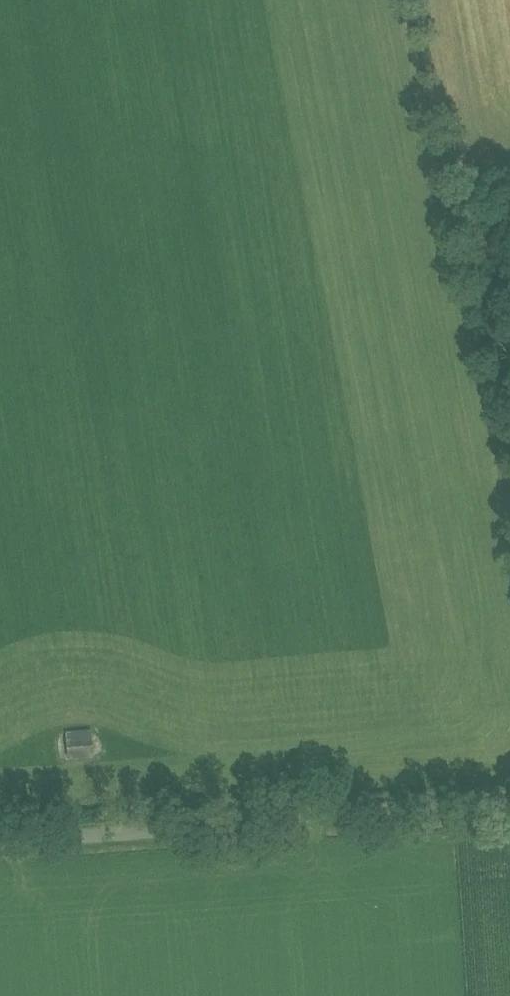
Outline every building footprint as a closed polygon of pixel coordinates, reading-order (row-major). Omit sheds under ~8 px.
[(66,760),(93,759),(92,731),(66,731),(66,760)]
